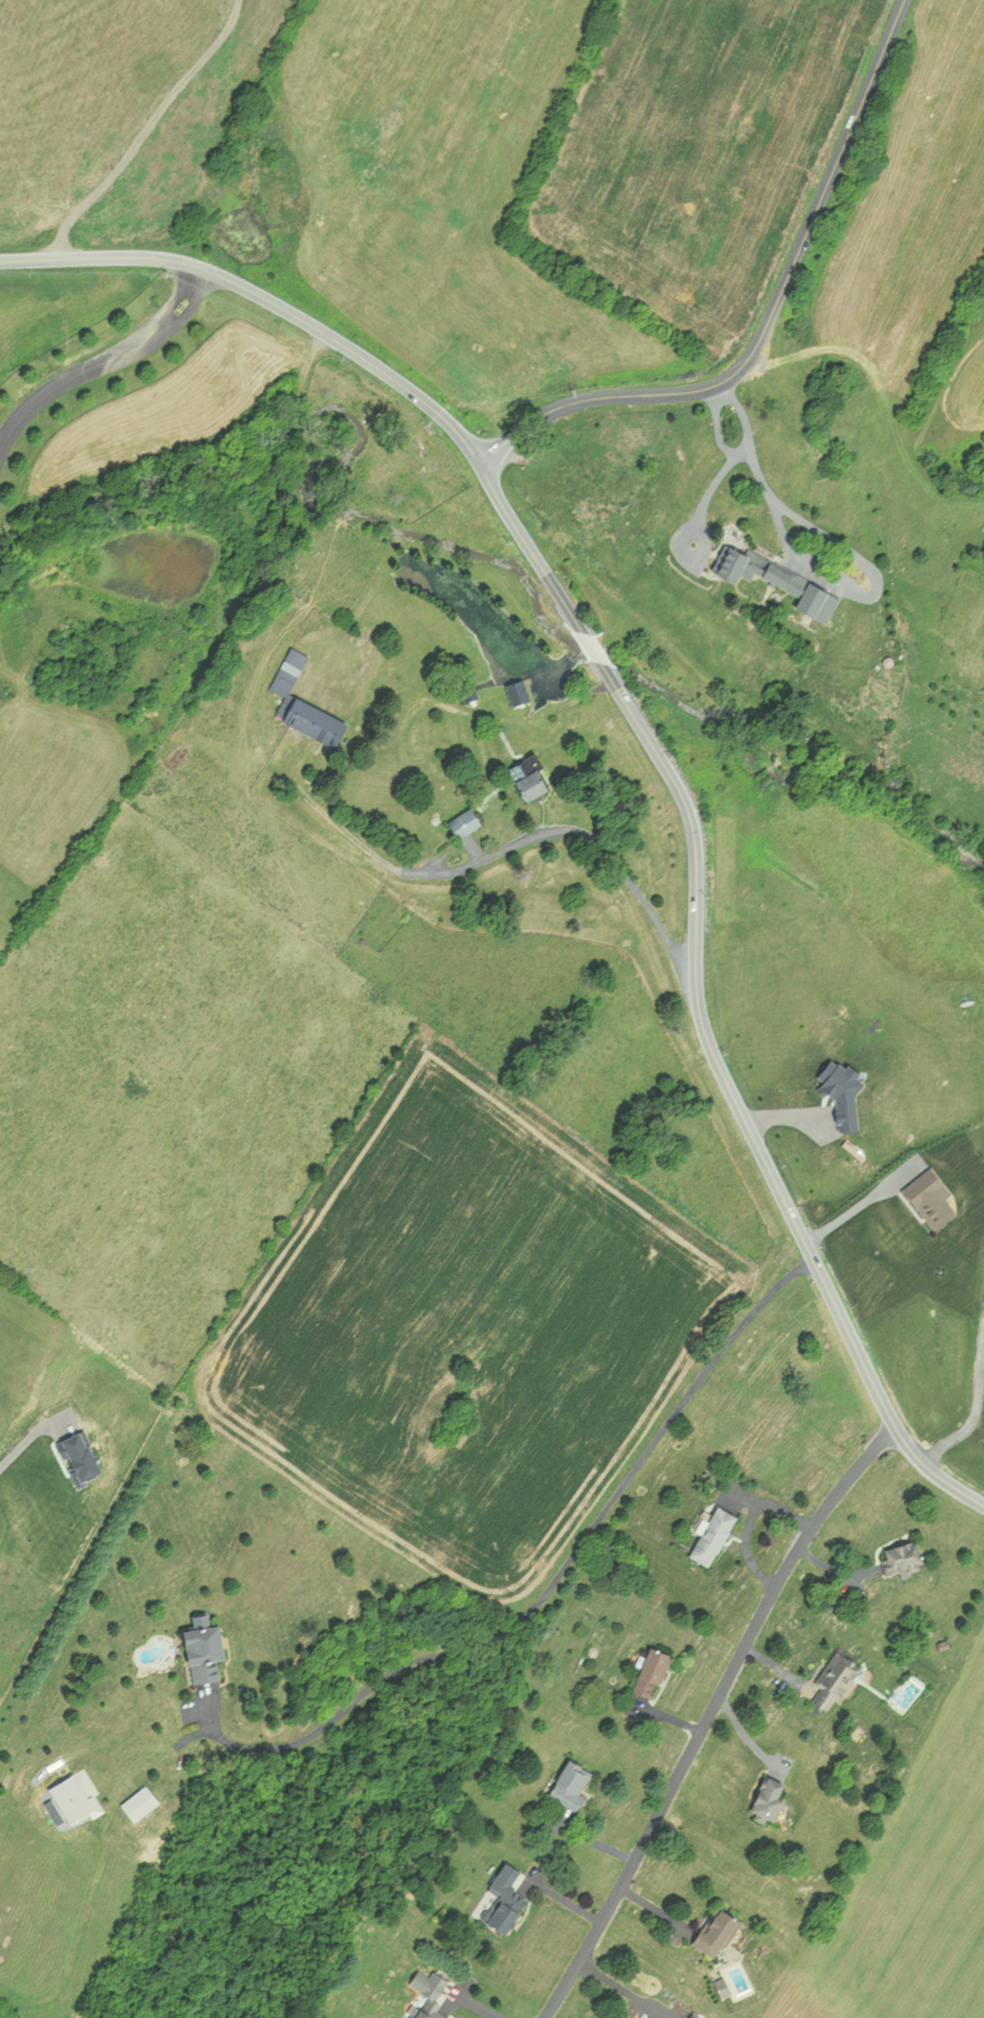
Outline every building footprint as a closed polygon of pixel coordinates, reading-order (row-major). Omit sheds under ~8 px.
[(288,696),(307,654),(289,646),(269,690),(287,698),(277,721),(330,744),(341,720),(288,696)] [(531,701),(525,678),(505,683),(511,707),(531,701)] [(462,685),(469,702),(480,697),(472,681),(462,685)] [(529,757),(504,771),(522,803),(547,788),(529,757)] [(444,821),(456,841),(481,825),(469,806),(444,821)] [(698,1534),(687,1556),(708,1567),(734,1515),(710,1502),(695,1532),(698,1534)] [(897,1574),(923,1568),(916,1538),(880,1546),(886,1572),(896,1570),(897,1574)] [(217,1679),(208,1613),(192,1615),(194,1626),(175,1629),(180,1666),(186,1665),(188,1683),(217,1679)] [(633,1693),(652,1699),(667,1654),(648,1648),(633,1693)] [(856,1664),(832,1650),(805,1698),(830,1711),(856,1664)] [(545,1793),(574,1811),(584,1796),(578,1793),(590,1773),(567,1759),(545,1793)] [(780,1783),(761,1773),(743,1809),(768,1821),(780,1799),(774,1796),(780,1783)] [(48,1787),(59,1812),(76,1804),(64,1779),(48,1787)] [(689,1942),(714,1958),(738,1920),(713,1904),(689,1942)] [(419,1998),(404,2017),(446,2017),(419,1998)]
